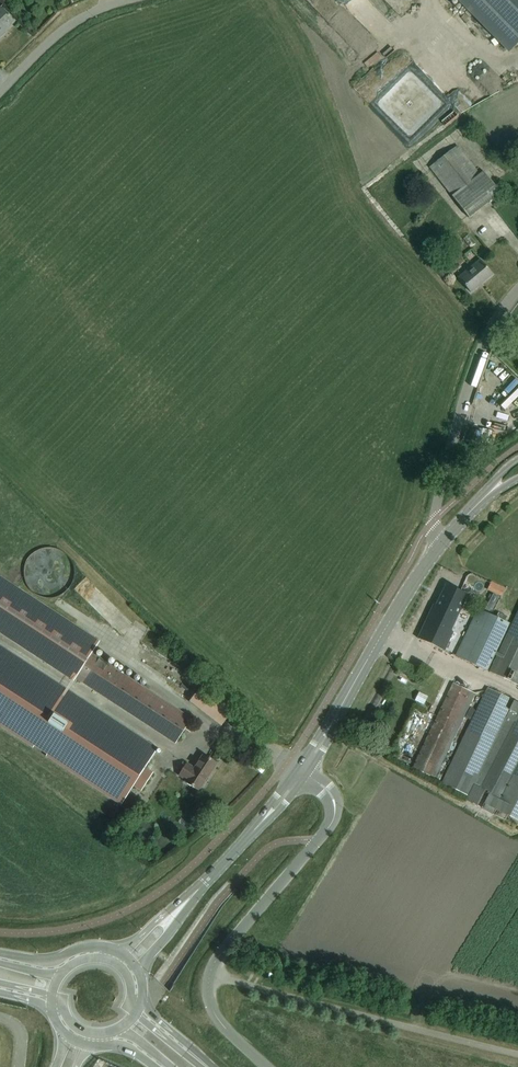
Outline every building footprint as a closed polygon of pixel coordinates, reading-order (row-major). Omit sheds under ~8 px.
[(508,52),(517,43),(517,0),(457,0),(508,52)] [(8,15),(7,15),(0,8),(0,37),(1,35),(0,34),(14,22),(9,17),(10,16),(8,15)] [(457,145),(429,167),(469,216),(499,192),(482,172),(480,173),(457,145)] [(492,275),(485,266),(479,260),(458,277),(470,292),(479,285),(478,284),(481,282),(482,283),(492,275)] [(111,667),(91,653),(99,641),(0,577),(0,634),(72,682),(75,678),(175,744),(191,719),(111,667)] [(500,596),(504,588),(491,581),(487,589),(500,596)] [(467,595),(455,590),(446,585),(435,606),(433,605),(418,639),(428,643),(444,650),(452,631),(451,631),(467,595)] [(478,609),(455,656),(464,660),(487,671),(505,632),(509,623),(505,621),(507,616),(498,612),(496,617),(486,613),(478,609)] [(489,672),(516,685),(517,686),(517,610),(489,672)] [(121,805),(133,786),(141,791),(153,773),(145,768),(158,749),(0,646),(0,726),(121,805)] [(434,779),(475,694),(453,684),(413,768),(434,779)] [(233,711),(201,686),(189,702),(221,726),(233,711)] [(440,783),(467,796),(468,797),(473,786),(480,789),(517,714),(517,703),(487,688),(440,783)] [(480,789),(483,791),(488,794),(498,799),(517,762),(517,714),(480,789)] [(198,791),(216,763),(203,755),(194,768),(186,763),(178,775),(186,780),(185,782),(198,791)] [(494,809),(517,821),(517,762),(498,799),(494,809)] [(252,963),(248,970),(261,978),(265,970),(252,963)]
